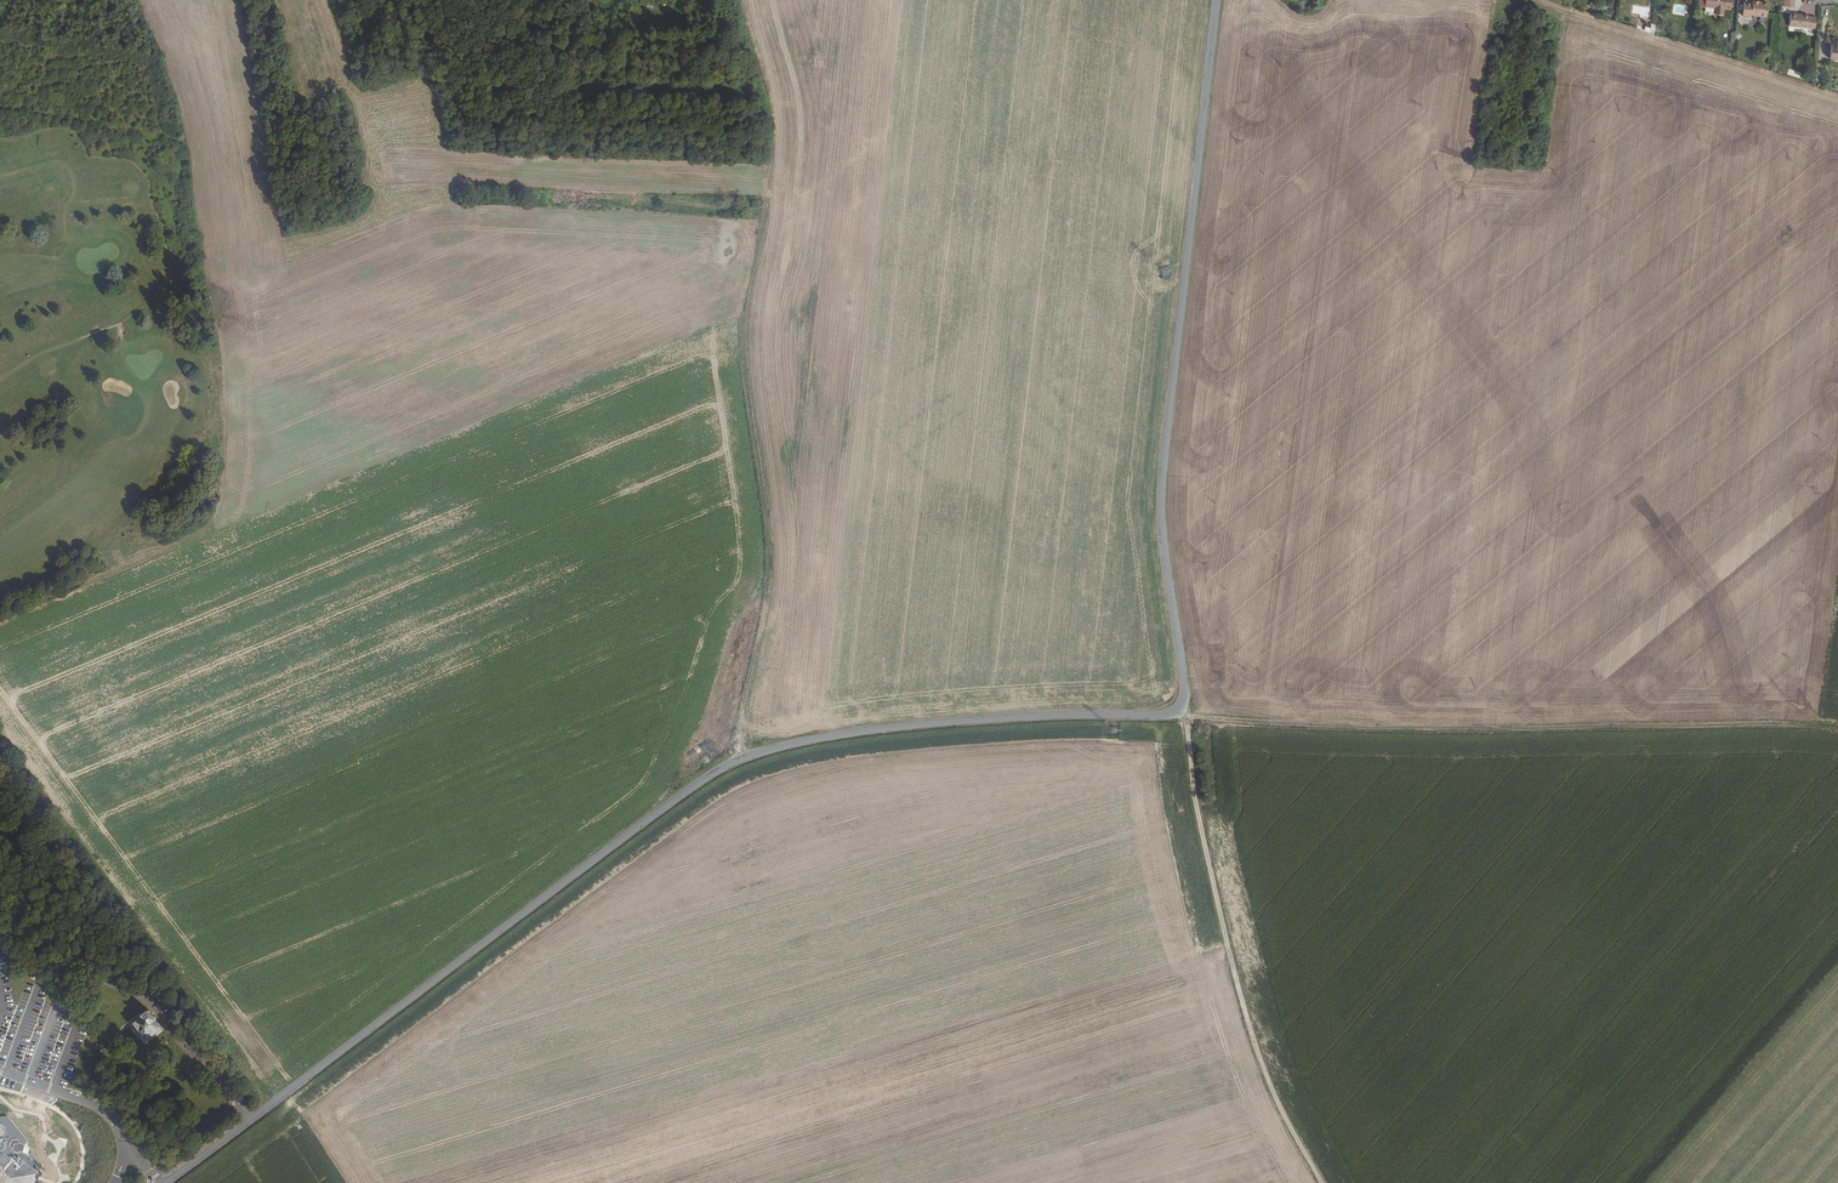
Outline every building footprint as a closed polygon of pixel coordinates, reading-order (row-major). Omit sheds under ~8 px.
[(1733,0),(1707,0),(1706,3),(1707,3),(1716,4),(1716,9),(1716,10),(1726,11),(1726,5),(1733,6),(1733,0)] [(1743,16),(1766,18),(1768,3),(1744,1),(1743,16)] [(1810,36),(1811,23),(1784,19),(1783,32),(1784,32),(1794,33),(1810,36)] [(1837,46),(1837,44),(1837,41),(1830,39),(1826,59),(1837,61),(1837,46)] [(161,1028),(154,1019),(153,1019),(147,1013),(149,1011),(147,1010),(142,1014),(141,1014),(137,1016),(139,1018),(133,1023),(140,1032),(142,1031),(147,1039),(152,1035),(154,1037),(158,1034),(156,1032),(161,1028)] [(42,1172),(26,1151),(24,1152),(22,1149),(23,1144),(20,1140),(18,1140),(15,1135),(11,1137),(8,1135),(4,1136),(2,1142),(4,1144),(1,1148),(0,1148),(0,1182),(38,1182),(42,1172)]
